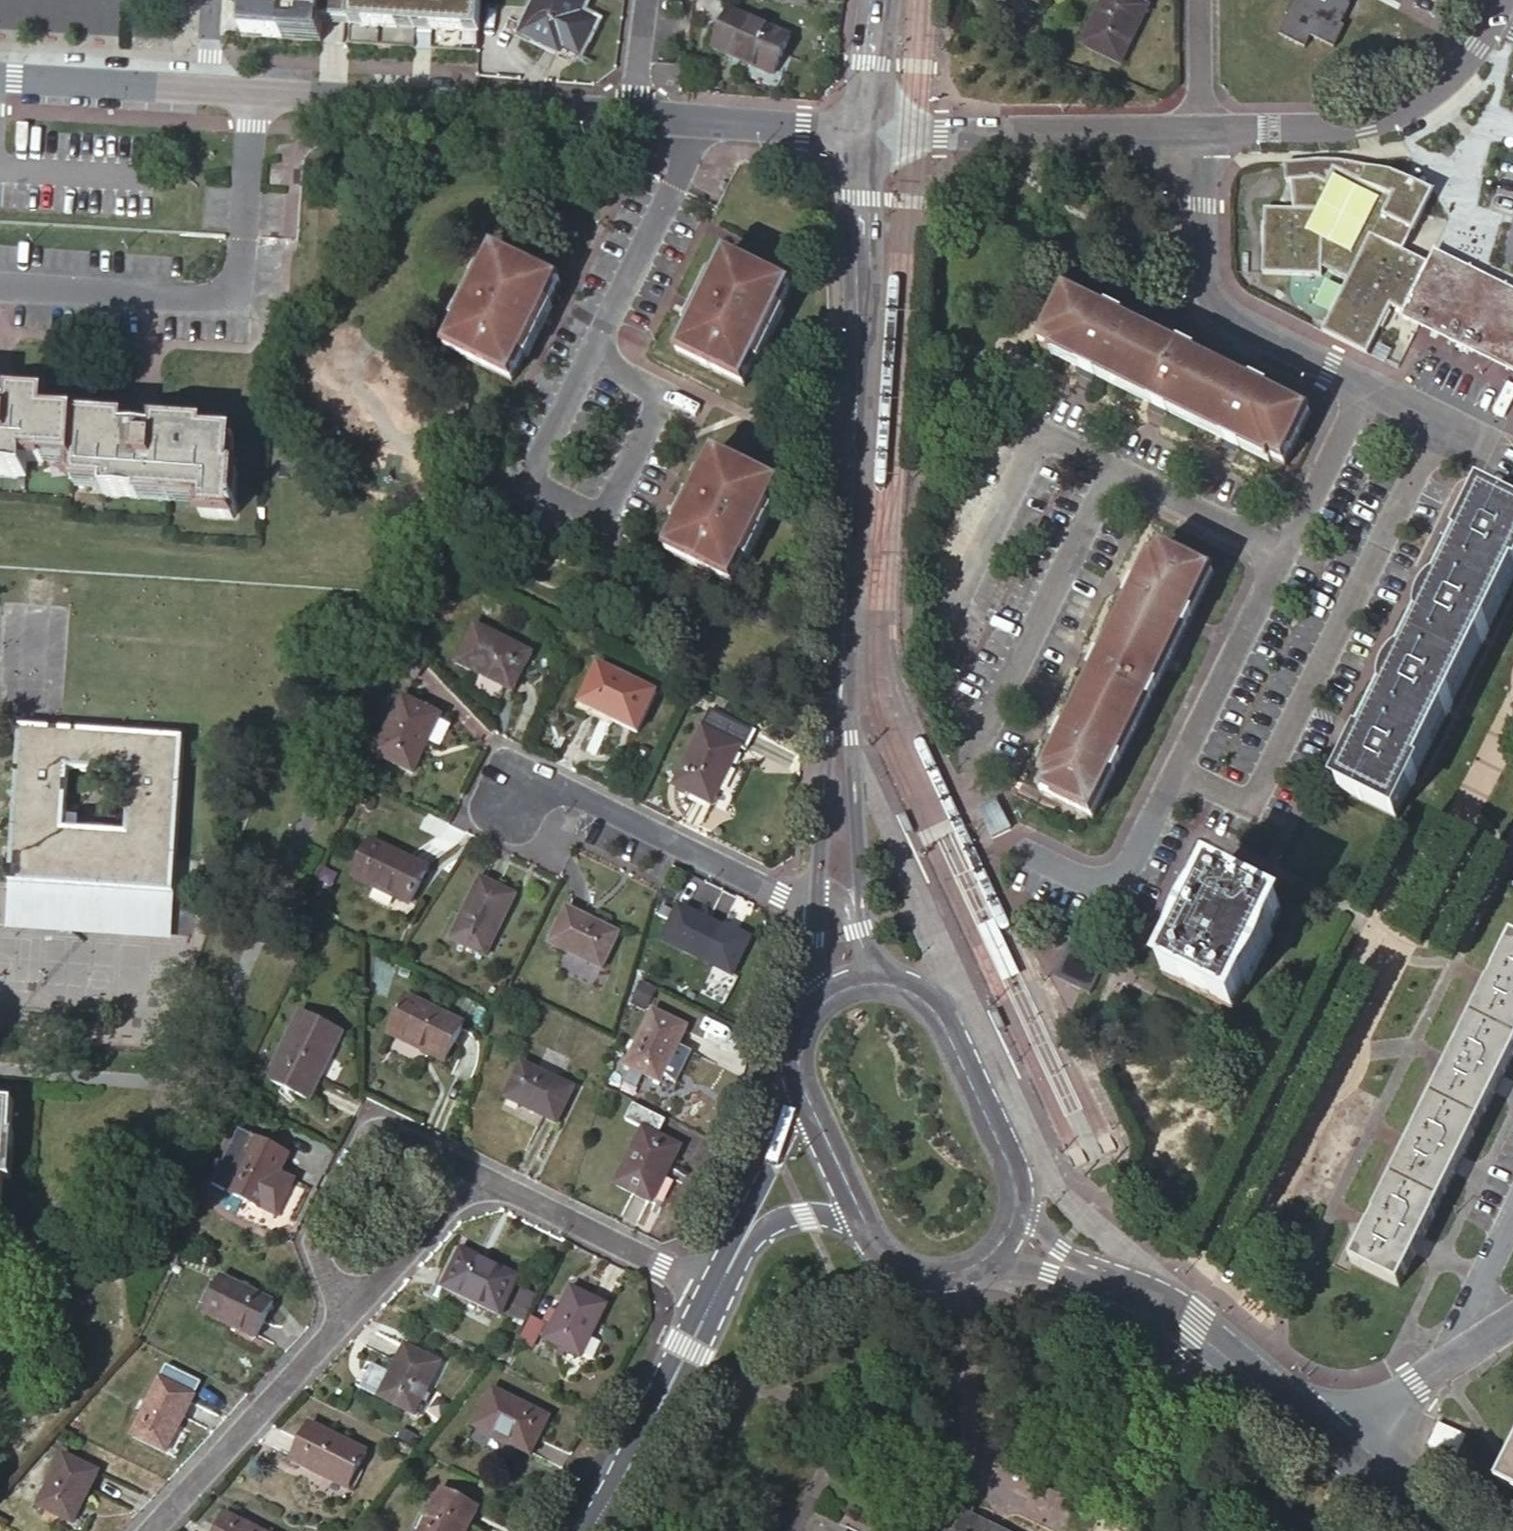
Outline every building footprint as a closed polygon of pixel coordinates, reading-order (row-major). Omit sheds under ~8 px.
[(244,26),(265,27),(264,37),(283,38),(284,29),(321,31),(320,41),(322,41),(323,18),(351,20),(352,0),(246,0),(244,26)] [(351,20),(351,25),(352,25),(352,19),(365,19),(365,26),(398,28),(398,21),(414,22),(414,29),(415,29),(416,22),(433,23),(432,30),(465,32),(466,26),(479,27),(478,33),(480,33),(482,0),(352,0),(351,20)] [(579,53),(595,22),(577,16),(585,0),(537,0),(521,33),(561,52),(564,46),(579,53)] [(1121,63),(1149,8),(1133,0),(1105,0),(1083,44),(1121,63)] [(1335,48),(1345,27),(1342,25),(1351,6),(1349,5),(1352,0),(1295,0),(1288,15),(1290,16),(1280,35),(1306,48),(1312,36),(1335,48)] [(713,49),(774,76),(790,36),(729,10),(713,49)] [(244,36),(264,37),(265,27),(244,26),(244,36)] [(283,38),(320,41),(321,31),(284,29),(283,38)] [(1262,210),(1263,224),(1260,224),(1262,246),(1264,246),(1266,275),(1325,271),(1324,263),(1347,281),(1323,331),(1367,353),(1380,327),(1382,328),(1390,312),(1388,311),(1391,306),(1404,312),(1428,263),(1405,252),(1434,193),(1404,178),(1392,173),(1376,168),(1346,162),(1318,160),(1284,163),(1285,181),(1290,181),(1291,208),(1262,210)] [(447,348),(513,380),(561,284),(496,251),(447,348)] [(679,353),(745,384),(793,288),(727,256),(679,353)] [(1448,270),(1429,261),(1428,263),(1404,312),(1403,315),(1421,324),(1448,270)] [(1448,270),(1421,324),(1445,336),(1472,282),(1448,270)] [(1501,296),(1472,282),(1445,336),(1474,351),(1501,296)] [(1042,344),(1057,350),(1085,364),(1082,370),(1096,377),(1099,371),(1156,400),(1153,406),(1167,413),(1170,407),(1229,436),(1226,442),(1240,449),(1243,443),(1271,457),(1285,465),(1310,414),(1067,293),(1042,344)] [(1474,351),(1510,368),(1512,363),(1512,302),(1501,296),(1474,351)] [(1085,364),(1057,350),(1054,356),(1082,370),(1085,364)] [(1096,377),(1082,370),(1078,377),(1093,384),(1096,377)] [(1099,371),(1096,377),(1139,398),(1153,406),(1156,400),(1099,371)] [(233,520),(233,516),(236,517),(237,508),(234,507),(236,470),(220,469),(221,457),(232,458),(234,437),(204,435),(204,428),(48,417),(49,400),(13,397),(12,403),(0,403),(0,475),(27,477),(27,463),(44,464),(45,457),(74,458),(72,482),(93,484),(93,481),(105,482),(105,496),(138,498),(139,492),(150,493),(150,497),(189,499),(190,495),(202,497),(201,518),(233,520)] [(1167,413),(1153,406),(1150,412),(1164,420),(1167,413)] [(1170,407),(1167,413),(1226,442),(1229,436),(1170,407)] [(1240,449),(1226,442),(1223,448),(1237,455),(1240,449)] [(1268,463),(1271,457),(1243,443),(1240,449),(1268,463)] [(668,552),(733,583),(782,486),(716,453),(668,552)] [(1356,759),(1341,790),(1396,817),(1512,582),(1512,514),(1484,501),(1469,531),(1463,543),(1434,602),(1428,615),(1398,676),(1392,688),(1363,747),(1356,759)] [(1463,543),(1469,531),(1461,528),(1456,540),(1463,543)] [(1065,750),(1050,779),(1043,793),(1093,817),(1213,574),(1163,549),(1155,564),(1142,592),(1136,589),(1130,603),(1135,606),(1107,664),(1101,661),(1094,675),(1100,678),(1072,737),(1066,733),(1059,747),(1065,750)] [(1142,592),(1155,564),(1149,562),(1136,589),(1142,592)] [(1130,603),(1136,589),(1130,586),(1123,600),(1130,603)] [(1421,612),(1428,615),(1434,602),(1427,599),(1421,612)] [(1130,603),(1101,661),(1107,664),(1135,606),(1130,603)] [(456,663),(506,687),(517,665),(524,669),(532,652),(476,624),(456,663)] [(1088,672),(1094,675),(1101,661),(1096,658),(1088,672)] [(517,665),(506,687),(513,691),(524,669),(517,665)] [(581,705),(638,732),(657,694),(600,666),(581,705)] [(1385,685),(1392,688),(1398,676),(1391,672),(1385,685)] [(1094,675),(1066,733),(1072,737),(1100,678),(1094,675)] [(376,754),(414,772),(424,750),(421,749),(439,714),(403,696),(376,754)] [(695,786),(716,797),(741,748),(746,751),(756,732),(711,709),(700,728),(702,729),(675,786),(691,794),(695,786)] [(10,884),(175,895),(184,739),(20,728),(10,884)] [(1053,744),(1059,747),(1066,733),(1060,730),(1053,744)] [(1350,756),(1356,759),(1363,747),(1356,744),(1350,756)] [(1045,776),(1050,779),(1065,750),(1059,747),(1045,776)] [(713,804),(716,797),(695,786),(691,794),(713,804)] [(377,886),(412,903),(429,867),(372,841),(353,878),(376,889),(377,886)] [(1165,974),(1233,1007),(1281,910),(1213,876),(1165,974)] [(451,939),(486,956),(515,895),(481,878),(451,939)] [(750,941),(680,906),(663,939),(734,974),(750,941)] [(550,943),(602,968),(620,933),(568,907),(550,943)] [(1055,973),(1087,988),(1103,955),(1070,940),(1055,973)] [(1512,1054),(1512,940),(1493,977),(1485,974),(1479,986),(1487,990),(1453,1059),(1445,1055),(1439,1067),(1447,1071),(1413,1139),(1406,1136),(1399,1148),(1407,1151),(1373,1220),(1366,1216),(1360,1228),(1367,1231),(1351,1264),(1398,1287),(1512,1054)] [(393,1036),(448,1063),(466,1026),(411,999),(393,1036)] [(628,1066),(661,1082),(664,1076),(678,1046),(688,1027),(655,1011),(628,1066)] [(266,1080),(310,1101),(344,1033),(300,1012),(266,1080)] [(691,1052),(678,1046),(664,1076),(676,1083),(691,1052)] [(504,1098),(557,1124),(575,1088),(522,1063),(504,1098)] [(0,1102),(0,1209),(1,1209),(4,1178),(12,1179),(15,1134),(12,1133),(14,1103),(0,1102)] [(616,1184),(650,1201),(667,1167),(670,1168),(681,1146),(658,1136),(665,1121),(634,1106),(626,1122),(642,1130),(616,1184)] [(228,1192),(262,1209),(290,1154),(256,1137),(228,1192)] [(443,1287),(501,1315),(520,1276),(502,1267),(500,1271),(478,1261),(480,1256),(455,1244),(444,1266),(451,1270),(443,1287)] [(205,1312),(256,1337),(273,1302),(222,1277),(205,1312)] [(546,1339),(581,1357),(608,1305),(572,1287),(546,1339)] [(406,1345),(392,1373),(380,1397),(415,1414),(441,1363),(406,1345)] [(380,1397),(392,1373),(368,1361),(357,1384),(380,1397)] [(132,1435),(167,1452),(202,1382),(167,1365),(132,1435)] [(475,1425),(524,1450),(534,1428),(542,1432),(549,1416),(493,1388),(475,1425)] [(315,1469),(350,1485),(367,1451),(310,1423),(291,1461),(314,1472),(315,1469)] [(534,1428),(524,1450),(531,1453),(542,1432),(534,1428)] [(38,1506),(74,1523),(99,1471),(63,1454),(48,1486),(42,1483),(40,1489),(45,1491),(38,1506)] [(1512,1491),(1512,1454),(1498,1484),(1512,1491)] [(479,1506),(442,1487),(420,1530),(467,1530),(479,1506)] [(226,1512),(216,1530),(264,1530),(226,1512)] [(967,1516),(960,1530),(998,1530),(967,1516)]
